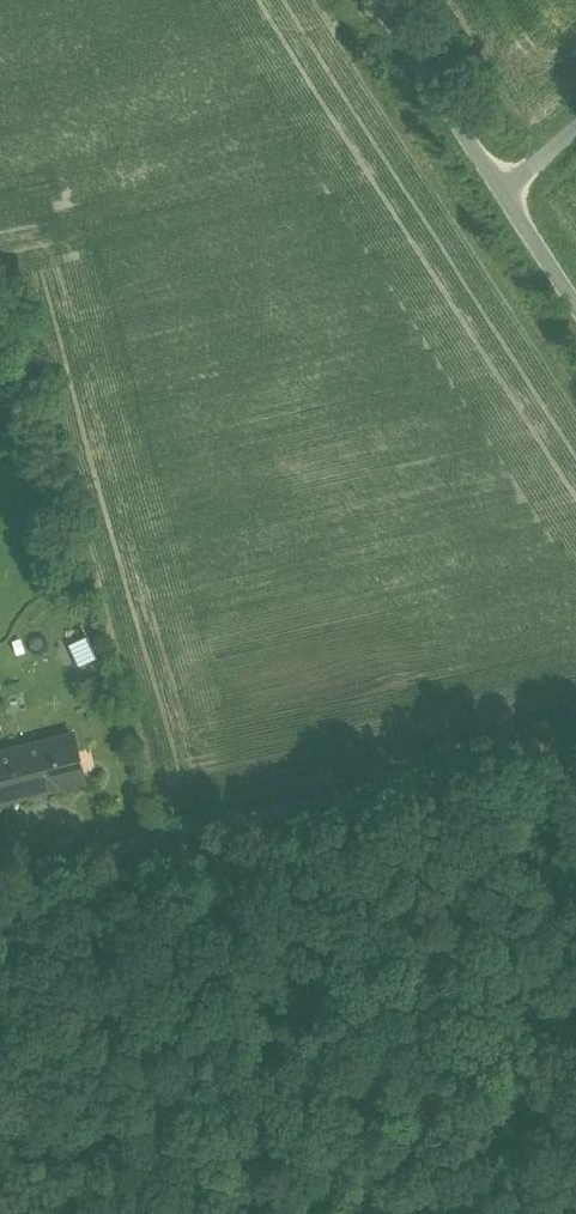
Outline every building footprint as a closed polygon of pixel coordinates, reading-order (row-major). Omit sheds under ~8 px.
[(68,640),(78,662),(94,655),(84,633),(68,640)] [(0,746),(0,810),(99,784),(78,728),(0,746)]
